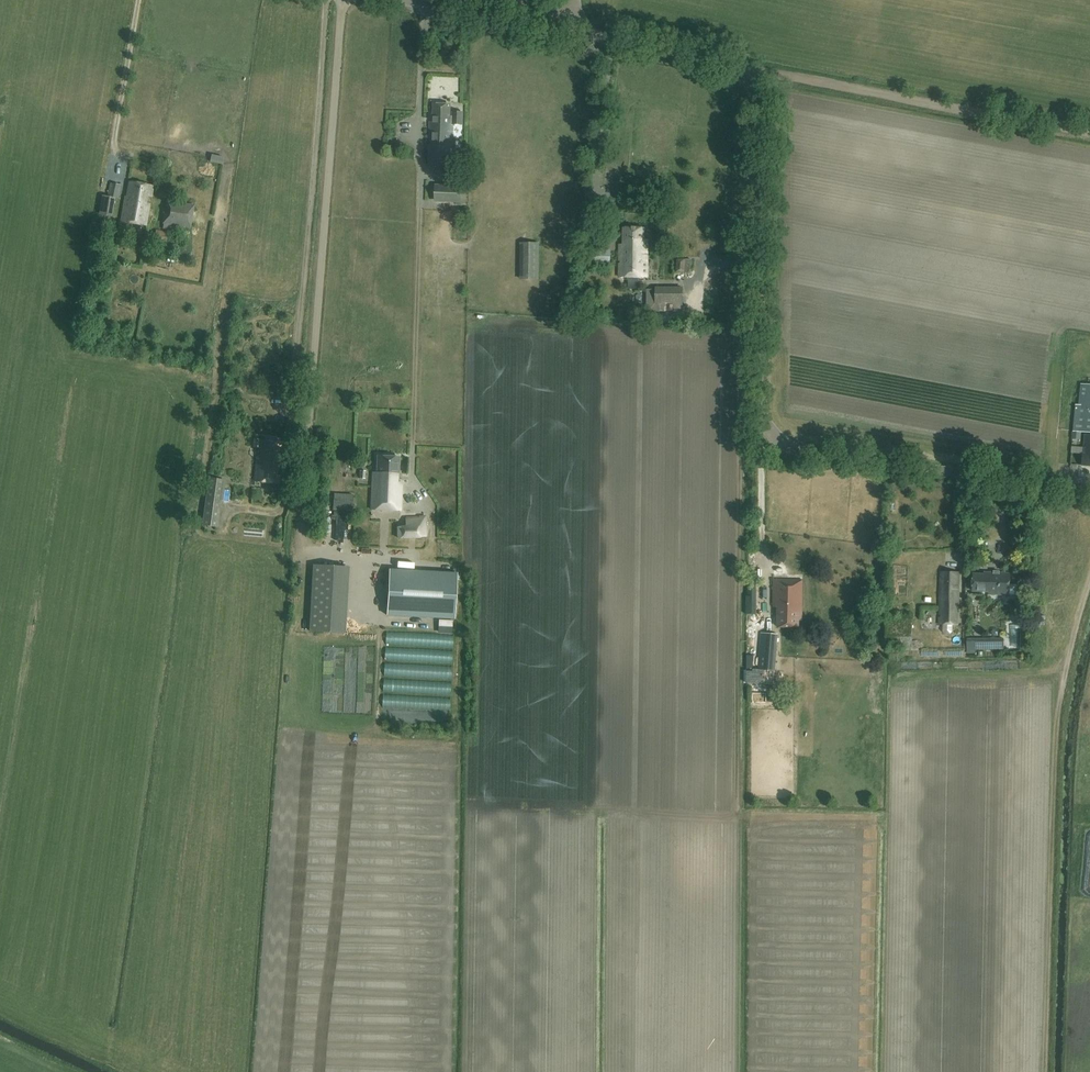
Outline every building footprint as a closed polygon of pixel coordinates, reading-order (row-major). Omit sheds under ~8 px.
[(450,116),(450,104),(434,104),(434,122),(430,122),(429,164),(452,165),(453,123),(463,124),(463,112),(453,112),(453,116),(450,116)] [(106,215),(114,216),(116,198),(118,198),(122,184),(111,182),(105,207),(106,207),(105,214),(106,215)] [(130,182),(128,192),(126,192),(121,221),(146,225),(149,203),(146,203),(147,196),(151,197),(153,186),(130,182)] [(436,200),(461,200),(462,186),(436,185),(436,200)] [(174,224),(191,227),(194,206),(166,201),(163,222),(164,223),(174,224)] [(643,228),(623,228),(623,244),(619,244),(619,276),(647,277),(647,240),(643,240),(643,228)] [(155,240),(170,241),(170,233),(156,232),(155,240)] [(539,278),(539,243),(520,243),(519,278),(539,278)] [(612,261),(611,248),(581,249),(581,262),(612,261)] [(691,273),(692,259),(686,259),(677,258),(676,271),(691,273)] [(667,309),(667,291),(657,291),(656,309),(667,309)] [(1080,384),(1080,392),(1076,430),(1089,432),(1089,384),(1080,384)] [(278,460),(279,453),(280,453),(281,441),(254,439),(253,447),(259,448),(259,451),(258,457),(257,457),(255,481),(278,483),(280,461),(278,460)] [(373,471),(372,508),(400,510),(402,482),(398,482),(400,457),(378,456),(377,471),(373,471)] [(209,478),(206,498),(221,500),(223,501),(226,480),(209,478)] [(334,494),(333,509),(352,510),(353,495),(334,494)] [(221,500),(206,498),(204,508),(220,510),(221,500)] [(400,527),(396,527),(397,540),(420,540),(420,536),(426,536),(425,517),(405,517),(405,527),(400,527)] [(375,581),(380,575),(363,562),(359,569),(375,581)] [(347,568),(313,566),(310,631),(344,633),(347,568)] [(456,575),(390,571),(387,616),(454,620),(456,575)] [(943,624),(942,630),(957,630),(957,625),(959,572),(941,571),(939,624),(943,624)] [(1017,585),(1010,584),(1010,573),(984,572),(984,575),(973,574),(973,591),(989,591),(989,594),(1009,595),(1009,594),(1017,595),(1017,585)] [(773,580),(773,607),(777,607),(777,627),(799,627),(799,620),(802,620),(803,580),(773,580)] [(756,614),(757,582),(748,582),(748,596),(745,596),(746,614),(756,614)] [(990,620),(989,632),(1002,633),(1002,620),(990,620)] [(453,635),(387,632),(383,708),(450,710),(453,635)] [(775,671),(778,634),(761,633),(758,669),(775,671)] [(949,650),(958,650),(967,650),(967,653),(975,653),(975,650),(986,650),(1004,649),(1004,638),(948,639),(949,650)]
